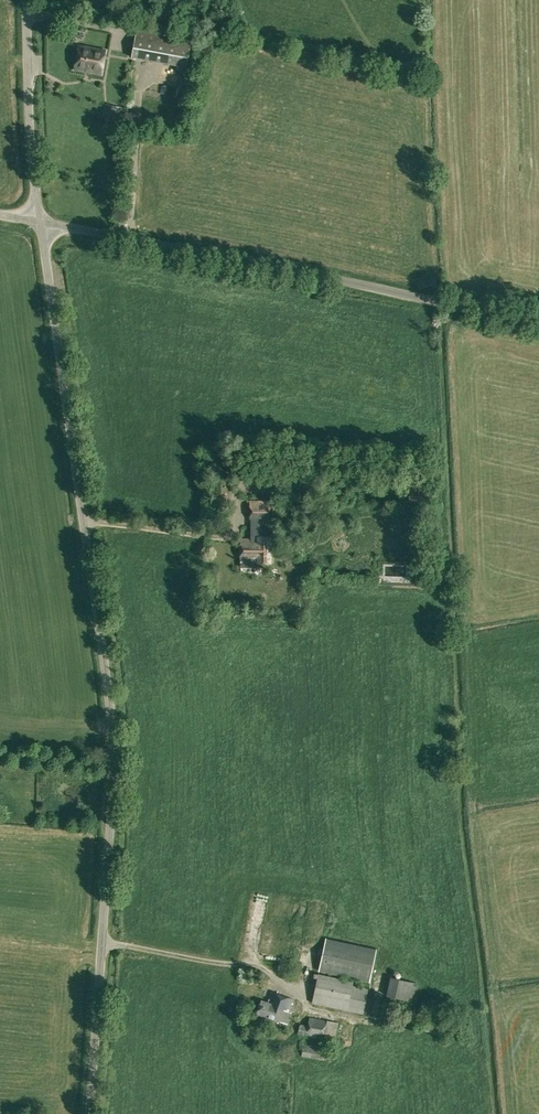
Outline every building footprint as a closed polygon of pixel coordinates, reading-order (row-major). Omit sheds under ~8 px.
[(131,58),(187,68),(192,40),(136,30),(131,58)] [(74,69),(102,75),(106,50),(79,45),(74,69)] [(175,95),(182,96),(183,89),(176,88),(175,95)] [(409,502),(425,502),(426,489),(409,488),(409,502)] [(260,534),(260,520),(271,520),(271,500),(249,500),(249,518),(250,518),(251,539),(252,539),(256,539),(256,534),(260,534)] [(311,513),(311,505),(302,505),(302,513),(311,513)] [(256,539),(252,539),(251,539),(241,539),(241,562),(257,561),(257,563),(272,563),(271,536),(257,537),(257,538),(256,539)] [(387,568),(388,585),(410,585),(409,567),(387,568)] [(370,982),(376,950),(325,939),(319,971),(370,982)] [(312,1003),(363,1014),(368,989),(353,985),(354,981),(317,974),(312,1003)] [(415,984),(390,977),(386,995),(412,1000),(415,984)] [(257,1013),(287,1024),(291,1013),(288,1012),(293,1000),(270,992),(267,1002),(261,1000),(257,1013)] [(400,1021),(420,1024),(422,1014),(403,1010),(400,1021)] [(297,1035),(334,1042),(338,1023),(327,1021),(327,1020),(309,1016),(307,1026),(300,1024),(297,1035)] [(301,1056),(325,1060),(328,1047),(304,1043),(301,1056)]
